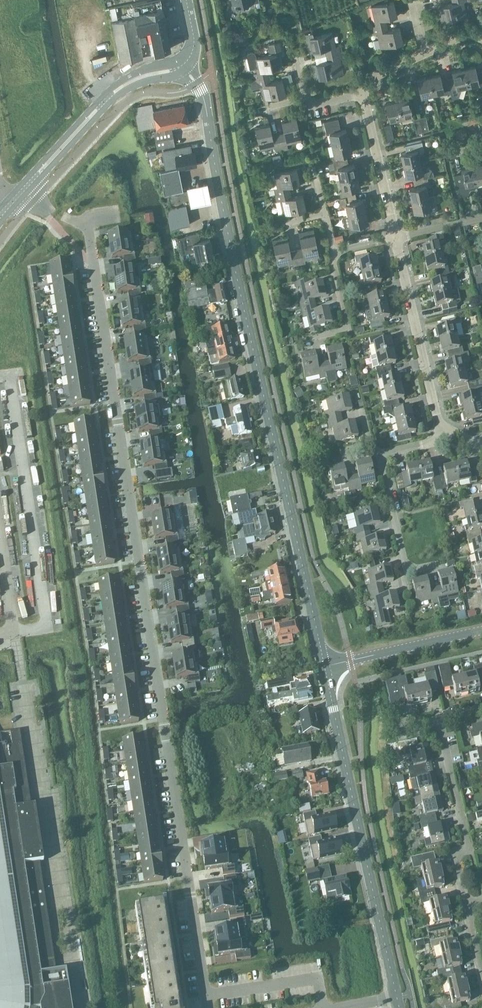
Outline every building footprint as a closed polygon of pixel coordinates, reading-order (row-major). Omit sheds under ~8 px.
[(143,58),(142,54),(170,48),(160,0),(148,0),(132,3),(135,18),(112,22),(120,62),(143,58)] [(249,3),(259,1),(258,0),(232,0),(233,7),(243,5),(243,6),(243,7),(244,7),(244,8),(245,8),(246,9),(247,8),(248,8),(249,7),(250,6),(250,5),(250,4),(249,3)] [(438,7),(441,22),(444,21),(467,16),(463,2),(467,1),(466,0),(452,0),(453,4),(441,7),(438,7)] [(372,28),(387,25),(385,19),(397,16),(394,2),(371,7),(374,21),(371,22),(372,28)] [(226,19),(222,24),(227,28),(231,22),(226,19)] [(387,25),(372,28),(374,34),(377,34),(381,48),(403,43),(400,28),(388,31),(387,25)] [(332,32),(313,36),(312,32),(305,34),(309,53),(324,49),(326,55),(340,52),(339,46),(335,46),(332,32)] [(256,58),(255,56),(255,55),(255,54),(254,54),(254,53),(253,53),(252,53),(252,52),(251,52),(250,53),(249,53),(248,54),(247,55),(247,56),(247,57),(247,58),(250,69),(256,67),(257,73),(254,74),(255,80),(269,77),(268,71),(279,68),(276,54),(281,53),(279,42),(269,44),(271,55),(256,58)] [(340,52),(326,55),(327,61),(315,63),(318,79),(341,74),(338,59),(341,58),(340,52)] [(478,83),(479,86),(481,86),(481,71),(481,70),(476,72),(475,66),(463,69),(467,86),(478,83)] [(452,99),(458,98),(461,87),(467,86),(463,69),(451,72),(453,77),(447,79),(450,93),(452,99)] [(443,91),(444,95),(450,93),(447,79),(441,80),(440,75),(428,77),(432,94),(443,91)] [(249,81),(251,90),(260,88),(263,100),(288,94),(286,82),(283,83),(282,80),(270,82),(269,77),(255,80),(249,81)] [(417,80),(422,103),(427,101),(426,95),(432,94),(428,77),(417,80)] [(396,101),(400,118),(412,115),(408,98),(396,101)] [(434,108),(436,101),(429,100),(427,106),(434,108)] [(400,118),(396,101),(385,104),(389,120),(400,118)] [(153,111),(157,130),(154,130),(157,148),(175,145),(171,128),(187,125),(183,105),(153,111)] [(419,118),(422,132),(429,131),(425,116),(419,118)] [(278,134),(281,149),(287,147),(287,144),(301,140),(296,118),(281,121),(283,133),(278,134)] [(422,132),(419,118),(413,119),(416,134),(422,132)] [(348,141),(346,129),(340,130),(337,119),(323,122),(326,134),(329,134),(332,145),(348,141)] [(281,149),(278,134),(272,136),(269,124),(255,127),(260,150),(274,146),(275,150),(281,149)] [(390,124),(384,126),(387,140),(394,139),(390,124)] [(348,141),(332,145),(334,156),(331,156),(333,163),(347,159),(346,154),(351,152),(348,141)] [(404,146),(404,147),(406,152),(400,154),(401,154),(399,156),(400,160),(402,160),(403,165),(420,161),(418,155),(419,155),(423,150),(421,142),(404,146)] [(179,168),(195,165),(191,146),(175,149),(174,146),(165,148),(169,169),(179,168)] [(279,156),(273,157),(274,165),(281,163),(279,156)] [(347,159),(333,163),(335,173),(337,174),(339,174),(340,180),(357,176),(354,164),(348,165),(347,159)] [(427,178),(434,177),(432,172),(430,171),(430,170),(427,168),(424,167),(421,168),(420,161),(403,165),(406,177),(411,176),(412,182),(427,178)] [(472,166),(476,183),(481,182),(481,164),(472,166)] [(462,174),(456,176),(454,176),(458,195),(467,193),(469,188),(477,186),(476,183),(472,166),(460,169),(462,174)] [(179,168),(169,169),(159,171),(164,193),(168,192),(170,206),(167,207),(171,228),(190,224),(186,204),(188,203),(185,189),(183,190),(179,168)] [(275,195),(290,192),(288,186),(300,183),(296,168),(274,173),(277,188),(274,188),(275,194),(275,195)] [(341,198),(355,195),(354,189),(359,188),(357,176),(340,180),(343,191),(340,191),(341,198)] [(411,200),(428,196),(425,185),(428,185),(427,178),(412,182),(414,187),(409,189),(411,200)] [(207,181),(187,185),(190,204),(211,200),(207,181)] [(290,192),(275,195),(277,201),(280,200),(283,215),(306,210),(302,195),(291,197),(290,192)] [(347,209),(348,215),(365,211),(362,199),(357,201),(355,195),(341,198),(339,198),(340,205),(346,209),(347,209)] [(428,196),(411,200),(414,212),(419,211),(421,217),(435,213),(433,207),(430,208),(428,196)] [(345,227),(348,227),(349,233),(363,230),(362,224),(367,223),(365,211),(348,215),(342,216),(345,227)] [(131,226),(118,228),(119,234),(108,236),(110,247),(133,244),(131,226)] [(319,256),(314,234),(313,230),(298,233),(302,249),(296,250),(299,264),(305,263),(305,259),(319,256)] [(199,233),(185,236),(177,237),(181,253),(194,250),(196,261),(197,262),(199,264),(201,264),(203,263),(204,261),(204,259),(204,257),(213,255),(210,238),(200,240),(199,233)] [(296,250),(290,251),(287,237),(272,240),(278,266),(292,263),(293,266),(299,264),(296,250)] [(425,261),(442,257),(439,246),(443,245),(441,239),(433,241),(427,242),(428,248),(423,249),(425,261)] [(133,244),(110,247),(112,258),(122,257),(123,263),(136,261),(133,244)] [(359,264),(362,275),(378,271),(376,260),(370,261),(369,255),(367,256),(356,258),(355,259),(357,265),(359,264)] [(435,277),(449,274),(448,268),(445,268),(442,257),(425,261),(428,273),(433,271),(435,277)] [(114,271),(115,282),(134,279),(132,268),(137,267),(136,261),(123,263),(124,269),(114,271)] [(52,276),(70,273),(68,262),(50,265),(52,276)] [(461,272),(470,270),(468,263),(459,265),(461,272)] [(481,275),(481,271),(481,267),(473,268),(474,275),(475,277),(481,275)] [(355,296),(363,294),(377,291),(376,285),(381,284),(378,271),(362,275),(363,281),(360,281),(357,286),(358,288),(353,289),(355,296)] [(52,276),(53,286),(72,283),(70,273),(52,276)] [(433,296),(450,292),(456,291),(453,279),(454,279),(453,273),(449,274),(435,277),(436,283),(431,284),(433,296)] [(134,279),(115,282),(117,293),(128,292),(129,298),(141,296),(139,278),(134,279)] [(299,299),(301,309),(316,306),(314,300),(329,297),(325,282),(311,285),(309,279),(295,283),(297,288),(300,287),(303,299),(299,299)] [(73,293),(72,283),(53,286),(55,296),(73,293)] [(196,289),(187,291),(189,303),(208,299),(210,306),(220,304),(221,305),(224,304),(225,303),(227,302),(224,287),(215,289),(215,291),(207,293),(206,287),(196,289)] [(370,311),(387,307),(384,295),(378,296),(377,291),(363,294),(364,300),(367,300),(370,311)] [(450,292),(433,296),(436,308),(441,307),(443,312),(457,309),(456,303),(453,303),(450,292)] [(56,306),(75,303),(73,293),(55,296),(56,306)] [(121,317),(144,313),(142,299),(141,296),(129,298),(130,304),(119,306),(121,317)] [(58,316),(76,313),(75,303),(56,306),(58,316)] [(307,318),(310,329),(311,334),(317,333),(316,328),(335,323),(332,312),(329,312),(329,309),(317,312),(316,306),(301,309),(304,318),(307,318)] [(387,307),(370,311),(365,312),(368,323),(369,322),(371,329),(385,326),(384,320),(389,319),(387,307)] [(59,326),(78,323),(76,313),(58,316),(59,326)] [(144,313),(121,317),(123,328),(133,326),(134,333),(147,331),(144,313)] [(437,330),(440,342),(457,338),(454,327),(457,326),(456,320),(441,323),(443,329),(437,330)] [(61,336),(79,333),(78,323),(59,326),(61,336)] [(159,324),(149,324),(150,338),(160,338),(159,324)] [(212,333),(214,341),(230,337),(227,326),(212,329),(211,327),(203,329),(204,335),(212,333)] [(147,331),(134,333),(135,339),(124,340),(126,352),(149,348),(147,331)] [(63,346),(81,344),(79,333),(61,336),(63,346)] [(374,345),(376,356),(393,353),(390,341),(385,342),(383,336),(369,340),(370,346),(374,345)] [(212,353),(216,352),(232,348),(230,337),(214,341),(206,342),(207,349),(211,348),(212,353)] [(457,338),(440,342),(443,353),(448,352),(449,358),(464,355),(462,348),(459,349),(457,338)] [(64,357),(82,354),(81,344),(63,346),(64,357)] [(328,384),(338,382),(336,372),(347,370),(342,347),(327,351),(329,362),(324,364),(327,378),(328,384)] [(139,367),(152,365),(149,348),(126,352),(128,363),(138,361),(139,367)] [(216,352),(212,353),(208,354),(210,365),(235,360),(232,348),(216,352)] [(327,378),(324,364),(318,365),(315,353),(300,357),(305,379),(320,376),(320,380),(327,378)] [(376,368),(377,375),(391,371),(390,365),(396,364),(393,353),(376,356),(371,358),(373,369),(376,368)] [(82,354),(64,357),(66,367),(84,364),(82,354)] [(467,364),(470,360),(469,359),(468,354),(464,355),(449,358),(451,364),(445,365),(448,377),(465,373),(469,372),(467,364)] [(67,377),(85,374),(84,364),(66,367),(67,377)] [(152,365),(139,367),(140,374),(130,375),(132,386),(150,384),(150,383),(148,373),(153,372),(152,365)] [(228,365),(212,369),(215,381),(231,377),(228,365)] [(382,381),(384,391),(401,387),(398,376),(393,377),(391,371),(377,375),(379,381),(382,381)] [(481,387),(481,381),(467,384),(465,373),(448,377),(451,388),(468,384),(469,390),(481,387)] [(67,377),(69,387),(87,384),(85,374),(67,377)] [(226,401),(228,401),(244,397),(240,380),(222,384),(226,401)] [(150,383),(150,384),(132,386),(133,398),(144,396),(145,402),(157,400),(155,382),(150,383)] [(70,397),(89,394),(87,384),(69,387),(70,397)] [(384,403),(385,410),(400,406),(398,400),(404,399),(401,387),(384,391),(387,403),(384,403)] [(469,390),(470,396),(461,398),(464,410),(480,406),(479,399),(480,399),(481,398),(481,387),(469,390)] [(299,388),(293,392),(298,399),(304,395),(299,388)] [(70,397),(72,407),(90,405),(89,394),(70,397)] [(325,412),(326,416),(328,423),(342,419),(341,413),(352,411),(349,396),(326,401),(329,412),(325,412)] [(145,402),(146,408),(135,410),(137,421),(155,418),(153,407),(158,407),(157,400),(145,402)] [(221,406),(208,409),(212,423),(224,420),(221,406)] [(384,417),(389,416),(390,417),(394,419),(395,419),(396,425),(413,422),(410,410),(401,412),(400,406),(385,410),(383,410),(384,417)] [(480,406),(464,410),(467,422),(472,420),(473,426),(481,424),(481,413),(480,406)] [(235,419),(225,421),(227,429),(237,426),(239,435),(252,432),(246,407),(233,410),(235,419)] [(155,418),(137,421),(139,432),(149,431),(150,437),(163,435),(162,429),(157,429),(155,418)] [(343,425),(342,419),(328,423),(329,429),(333,428),(336,442),(358,437),(355,422),(343,425)] [(76,434),(94,432),(93,421),(74,424),(76,434)] [(413,422),(396,425),(398,432),(395,433),(397,444),(412,440),(410,435),(416,433),(413,422)] [(76,434),(78,444),(96,442),(94,432),(76,434)] [(163,435),(150,437),(151,443),(140,445),(142,456),(161,453),(160,453),(159,442),(164,441),(163,435)] [(251,439),(241,442),(243,447),(245,448),(252,446),(251,439)] [(79,455),(97,452),(96,442),(78,444),(79,455)] [(81,465),(99,462),(97,452),(79,455),(81,465)] [(160,453),(161,453),(142,456),(144,467),(154,465),(155,472),(168,470),(165,452),(160,453)] [(241,456),(244,471),(252,469),(251,468),(260,466),(257,452),(241,456)] [(358,476),(353,477),(356,491),(362,490),(361,486),(376,483),(371,461),(356,464),(358,476)] [(81,465),(82,475),(101,472),(99,462),(81,465)] [(418,466),(422,482),(433,480),(436,492),(437,491),(442,490),(439,476),(433,477),(430,463),(418,466)] [(455,467),(459,483),(470,481),(471,484),(477,482),(474,468),(468,470),(467,464),(455,467)] [(416,484),(422,482),(418,466),(406,468),(408,474),(402,475),(405,489),(416,487),(416,484)] [(346,500),(357,498),(356,491),(353,477),(347,478),(344,467),(329,470),(334,492),(349,489),(349,492),(344,494),(346,500)] [(459,483),(455,467),(443,469),(445,475),(439,476),(442,490),(449,489),(448,486),(459,483)] [(168,470),(155,472),(157,480),(173,478),(172,469),(168,470)] [(242,474),(245,483),(238,485),(241,496),(260,492),(263,491),(262,485),(258,470),(242,474)] [(82,475),(84,485),(102,482),(101,472),(82,475)] [(85,495),(104,492),(102,482),(84,485),(85,495)] [(87,505),(105,502),(104,492),(85,495),(87,505)] [(248,496),(230,500),(233,516),(238,514),(241,528),(259,524),(258,521),(261,520),(260,516),(255,517),(254,511),(251,512),(248,496)] [(467,520),(481,517),(481,511),(481,505),(475,506),(474,500),(460,503),(461,510),(464,509),(467,520)] [(105,502),(87,505),(88,515),(107,512),(105,502)] [(153,528),(176,525),(174,507),(161,509),(162,515),(152,517),(153,528)] [(354,530),(356,536),(370,533),(369,527),(380,524),(377,509),(355,514),(358,529),(354,530)] [(90,525),(108,523),(107,512),(88,515),(90,525)] [(240,541),(232,542),(236,558),(248,555),(245,540),(256,538),(257,540),(258,540),(260,541),(265,540),(266,538),(267,538),(270,537),(270,535),(276,534),(273,522),(271,513),(260,516),(261,520),(258,521),(259,524),(241,528),(237,529),(240,541)] [(467,520),(468,525),(465,526),(468,538),(481,535),(481,529),(481,517),(467,520)] [(90,525),(91,535),(110,532),(108,523),(90,525)] [(166,544),(179,542),(176,525),(153,528),(155,539),(165,538),(166,544)] [(93,546),(111,543),(110,533),(92,535),(93,546)] [(371,539),(370,533),(356,536),(357,542),(361,542),(364,556),(387,551),(383,536),(371,539)] [(481,553),(481,535),(468,538),(469,545),(472,544),(475,555),(481,553)] [(179,542),(166,544),(167,550),(157,552),(159,563),(182,559),(179,542)] [(111,543),(93,546),(95,556),(113,553),(111,543)] [(96,566),(115,563),(113,553),(95,556),(96,566)] [(182,559),(159,563),(160,574),(171,572),(172,579),(184,577),(182,559)] [(368,587),(369,593),(383,590),(382,584),(394,581),(390,566),(368,572),(371,586),(368,587)] [(270,582),(271,582),(287,579),(285,568),(268,571),(264,572),(265,576),(265,578),(269,577),(270,582)] [(442,587),(436,589),(439,603),(440,609),(450,607),(447,597),(459,595),(454,572),(439,576),(442,587)] [(162,587),(164,598),(182,595),(187,595),(184,577),(172,579),(173,585),(162,587)] [(439,603),(436,589),(430,590),(427,578),(412,582),(418,604),(432,601),(433,604),(439,603)] [(99,582),(100,593),(119,590),(117,579),(99,582)] [(265,583),(267,593),(269,593),(269,595),(273,594),(289,590),(287,579),(271,582),(270,582),(265,583)] [(102,603),(120,600),(119,590),(100,593),(102,603)] [(292,602),(289,590),(273,594),(275,606),(292,602)] [(385,596),(383,590),(369,593),(371,599),(374,599),(377,612),(374,613),(377,627),(391,624),(388,610),(400,608),(396,593),(385,596)] [(184,606),(182,595),(164,598),(166,609),(176,607),(177,614),(190,612),(189,605),(184,606)] [(103,613),(122,610),(120,600),(102,603),(103,613)] [(105,623),(123,620),(122,610),(103,613),(105,623)] [(167,621),(169,633),(192,629),(190,612),(177,614),(178,620),(167,621)] [(258,614),(246,617),(247,623),(259,620),(258,614)] [(279,643),(291,640),(290,636),(299,634),(300,634),(297,619),(296,619),(296,620),(288,621),(288,625),(275,628),(273,620),(260,623),(261,630),(272,628),(273,634),(276,633),(277,639),(278,639),(279,643)] [(106,633),(125,630),(123,620),(105,623),(106,633)] [(192,629),(169,633),(171,644),(181,642),(182,648),(195,646),(192,629)] [(108,643),(126,640),(125,630),(106,633),(108,643)] [(110,653),(128,651),(126,640),(108,643),(110,653)] [(195,646),(182,648),(183,655),(173,656),(175,667),(193,665),(193,664),(191,654),(196,653),(195,646)] [(111,664),(129,661),(128,651),(110,653),(111,664)] [(113,674),(131,671),(129,661),(111,664),(113,674)] [(193,664),(193,665),(175,667),(176,679),(187,677),(188,683),(200,681),(198,663),(193,664)] [(468,694),(464,676),(453,679),(450,665),(439,667),(444,689),(454,687),(456,697),(468,694)] [(468,694),(480,691),(478,681),(481,681),(481,673),(480,665),(474,666),(476,674),(464,676),(468,694)] [(131,671),(113,674),(114,684),(133,681),(131,671)] [(420,705),(432,702),(429,692),(439,690),(435,672),(427,674),(425,675),(427,685),(416,687),(420,705)] [(290,686),(291,692),(311,688),(309,677),(292,681),(292,677),(267,682),(268,690),(290,686)] [(391,706),(400,704),(407,702),(408,708),(420,705),(416,687),(409,689),(406,677),(386,681),(391,706)] [(116,694),(134,691),(133,681),(114,684),(116,694)] [(188,685),(189,692),(197,691),(195,684),(188,685)] [(289,703),(294,702),(313,698),(311,688),(291,692),(273,696),(274,702),(280,701),(280,700),(288,698),(289,703)] [(116,694),(117,704),(136,701),(134,691),(116,694)] [(119,714),(137,711),(136,701),(117,704),(119,714)] [(119,714),(120,725),(139,722),(137,711),(119,714)] [(299,714),(303,734),(318,731),(319,731),(319,730),(317,723),(317,722),(317,720),(317,719),(315,712),(315,711),(314,711),(299,714)] [(481,724),(480,719),(468,721),(472,738),(479,737),(481,748),(481,723),(481,724)] [(67,970),(56,972),(40,862),(44,862),(35,806),(31,807),(20,731),(9,733),(11,733),(13,746),(3,747),(1,734),(3,734),(2,734),(0,734),(0,1007),(72,1007),(67,970)] [(141,738),(123,741),(125,751),(143,749),(141,738)] [(409,774),(425,770),(424,765),(432,763),(428,744),(404,750),(406,757),(411,755),(414,767),(408,768),(409,774)] [(308,745),(282,750),(285,766),(311,761),(308,745)] [(123,746),(110,749),(112,754),(124,752),(123,746)] [(126,762),(144,759),(143,749),(125,751),(126,762)] [(253,763),(252,757),(242,759),(244,765),(253,763)] [(126,762),(128,772),(146,769),(144,759),(126,762)] [(129,782),(148,779),(146,769),(128,772),(129,782)] [(302,770),(292,773),(293,780),(303,777),(302,770)] [(427,776),(425,770),(409,774),(411,780),(414,791),(415,798),(439,793),(434,774),(427,776)] [(307,774),(312,798),(329,795),(326,782),(321,783),(318,772),(307,774)] [(287,773),(271,776),(272,782),(288,779),(287,773)] [(129,782),(131,792),(149,789),(148,779),(129,782)] [(132,802),(151,799),(149,789),(131,792),(132,802)] [(421,823),(436,819),(435,813),(443,812),(439,793),(415,798),(417,805),(422,804),(425,815),(419,817),(421,823)] [(302,808),(313,806),(311,798),(300,801),(302,808)] [(134,812),(152,809),(151,799),(132,802),(134,812)] [(135,822),(154,820),(152,809),(134,812),(135,822)] [(333,816),(317,819),(315,812),(303,815),(308,836),(336,830),(333,816)] [(438,825),(436,819),(421,823),(422,829),(428,828),(430,839),(425,840),(426,847),(450,842),(445,823),(438,825)] [(154,820),(135,822),(137,832),(155,830),(154,820)] [(155,830),(137,832),(139,842),(157,840),(155,830)] [(202,845),(204,858),(230,854),(228,841),(231,841),(230,834),(217,836),(218,843),(202,845)] [(322,844),(321,837),(308,840),(313,861),(342,854),(339,841),(322,844)] [(140,853),(158,850),(157,840),(139,842),(140,853)] [(142,863),(160,860),(158,850),(140,853),(142,863)] [(232,866),(230,854),(204,858),(205,870),(222,867),(223,875),(235,873),(234,865),(232,866)] [(439,863),(433,864),(431,854),(411,858),(414,869),(421,867),(424,879),(442,875),(439,863)] [(142,863),(143,873),(161,870),(160,860),(142,863)] [(319,881),(317,869),(306,872),(308,883),(319,881)] [(161,870),(143,873),(145,883),(163,881),(161,870)] [(444,887),(442,875),(424,879),(427,890),(419,892),(420,898),(436,895),(435,889),(444,887)] [(346,876),(323,881),(328,905),(341,902),(340,899),(350,897),(346,876)] [(236,896),(237,897),(239,897),(236,877),(224,879),(225,886),(205,889),(207,899),(210,898),(210,901),(236,896)] [(420,898),(422,905),(424,904),(427,915),(432,914),(450,910),(447,898),(437,900),(436,895),(420,898)] [(236,896),(210,901),(212,913),(229,910),(230,917),(244,915),(243,908),(238,909),(237,897),(236,896)] [(138,907),(154,1007),(179,1007),(163,903),(138,907)] [(452,922),(450,910),(432,914),(435,925),(427,927),(428,934),(448,929),(446,923),(452,922)] [(215,931),(217,943),(246,939),(244,927),(246,926),(245,919),(230,921),(231,928),(215,931)] [(439,946),(442,957),(459,953),(457,941),(451,943),(449,937),(430,941),(432,948),(439,946)] [(246,939),(217,943),(217,946),(214,946),(216,956),(235,953),(236,960),(251,958),(250,951),(247,951),(246,939)] [(462,965),(459,953),(442,957),(445,969),(437,970),(438,977),(454,973),(453,967),(462,965)] [(447,982),(450,993),(468,989),(465,977),(455,979),(454,973),(438,977),(440,983),(447,982)] [(468,989),(450,993),(453,1004),(445,1006),(445,1007),(462,1007),(461,1003),(470,1001),(468,989)]
